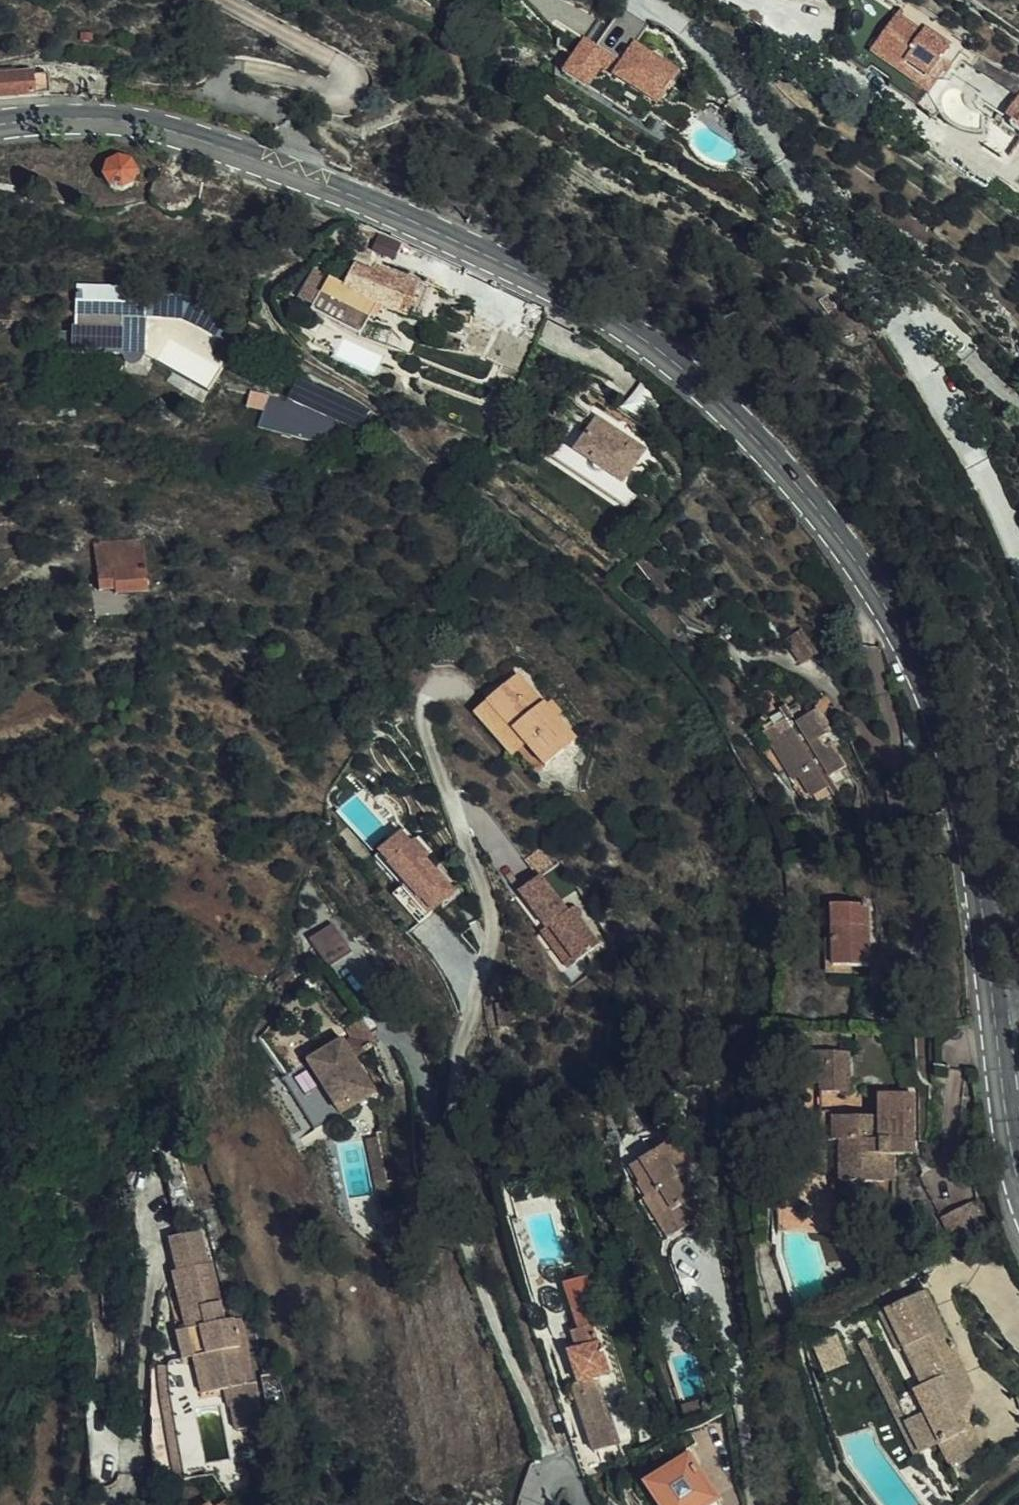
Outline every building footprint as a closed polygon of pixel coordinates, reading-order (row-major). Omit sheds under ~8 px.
[(949,60),(950,59),(957,47),(898,7),(875,40),(899,58),(899,60),(922,77),(938,52),(943,56),(944,57),(944,58),(945,58),(945,59),(946,59),(947,59),(948,60),(949,60)] [(622,62),(584,39),(562,74),(590,91),(601,73),(660,110),(684,72),(635,41),(622,62)] [(968,51),(959,65),(950,59),(949,60),(948,60),(947,59),(946,59),(945,59),(945,58),(944,58),(944,57),(943,56),(938,52),(922,77),(927,80),(942,61),(959,74),(967,64),(977,70),(979,77),(992,82),(1004,86),(1008,82),(1018,87),(1018,75),(997,69),(984,62),(968,51)] [(922,77),(899,60),(894,66),(918,83),(922,77)] [(23,94),(51,92),(49,72),(15,74),(15,70),(0,71),(0,96),(23,94)] [(1000,128),(1018,140),(1018,138),(1018,87),(1003,108),(1010,113),(1000,128)] [(129,163),(120,160),(108,165),(105,178),(110,186),(114,188),(120,189),(126,188),(133,183),(134,174),(133,170),(129,163)] [(153,198),(154,200),(155,205),(159,212),(167,217),(177,219),(184,217),(191,213),(196,207),(200,200),(202,191),(161,180),(153,198)] [(394,245),(375,237),(369,252),(388,260),(394,245)] [(358,296),(369,270),(368,270),(349,262),(338,286),(322,279),(308,311),(306,315),(357,336),(371,302),(358,296)] [(370,265),(368,270),(369,270),(408,286),(410,281),(370,265)] [(408,286),(369,270),(358,296),(371,302),(402,315),(413,288),(408,286)] [(114,271),(113,288),(136,290),(140,290),(140,272),(114,271)] [(308,311),(322,279),(306,272),(293,304),(308,311)] [(74,286),(69,286),(69,292),(53,292),(53,314),(66,315),(66,327),(63,327),(63,333),(45,332),(44,351),(135,353),(136,313),(136,293),(136,290),(113,288),(74,286)] [(136,293),(136,313),(171,315),(195,327),(209,335),(222,312),(195,297),(136,293)] [(353,429),(362,415),(345,401),(290,376),(281,397),(353,429)] [(197,395),(177,384),(173,391),(192,402),(197,395)] [(240,404),(257,408),(262,394),(243,391),(240,404)] [(332,426),(262,394),(257,408),(255,414),(251,427),(325,445),(332,426)] [(642,417),(620,400),(612,411),(617,414),(618,413),(635,426),(642,417)] [(649,422),(642,417),(635,426),(639,428),(643,431),(649,422)] [(584,434),(569,425),(556,444),(612,482),(606,491),(625,503),(646,473),(637,467),(635,459),(639,452),(592,421),(584,434)] [(621,510),(625,503),(606,491),(612,482),(556,444),(546,460),(621,510)] [(157,543),(125,546),(126,566),(108,568),(109,586),(125,585),(125,590),(160,587),(157,543)] [(126,566),(125,546),(106,547),(108,568),(126,566)] [(812,638),(818,633),(811,618),(797,625),(806,643),(812,638)] [(823,643),(818,633),(812,638),(806,643),(809,650),(823,643)] [(774,669),(750,688),(762,716),(754,722),(775,761),(780,759),(800,792),(808,789),(806,784),(796,764),(794,765),(778,731),(771,734),(764,718),(791,705),(787,698),(774,669)] [(543,705),(514,673),(484,700),(525,744),(544,764),(573,737),(554,717),(543,705)] [(800,692),(787,698),(791,705),(792,710),(805,704),(800,692)] [(796,764),(806,784),(826,775),(829,781),(842,775),(835,761),(841,758),(826,727),(830,725),(817,698),(805,704),(792,710),(791,705),(764,718),(771,734),(778,731),(794,765),(796,764)] [(550,699),(543,705),(554,717),(561,711),(550,699)] [(525,744),(484,700),(470,713),(511,757),(525,744)] [(835,761),(842,775),(848,772),(841,758),(835,761)] [(379,858),(389,868),(410,848),(399,838),(379,858)] [(407,887),(394,900),(421,928),(455,895),(424,863),(427,859),(413,844),(410,848),(389,868),(407,887)] [(541,846),(527,859),(542,875),(555,863),(541,846)] [(542,875),(518,894),(547,930),(541,934),(569,970),(603,943),(574,907),(570,911),(542,875)] [(865,975),(864,927),(864,914),(826,915),(828,976),(865,975)] [(330,966),(354,949),(334,921),(310,938),(330,966)] [(354,1042),(317,1067),(353,1117),(383,1096),(361,1066),(378,1054),(359,1026),(348,1034),(354,1042)] [(848,1058),(797,1060),(799,1092),(818,1091),(826,1091),(826,1099),(850,1098),(848,1058)] [(353,1117),(317,1067),(292,1085),(328,1135),(353,1117)] [(873,1119),(832,1120),(832,1149),(839,1149),(841,1181),(840,1181),(840,1189),(864,1189),(877,1189),(877,1211),(881,1210),(881,1209),(894,1209),(893,1158),(907,1158),(907,1146),(913,1146),(912,1096),(878,1097),(878,1105),(873,1103),(873,1119)] [(832,1149),(832,1120),(819,1121),(819,1150),(832,1149)] [(706,1158),(686,1131),(673,1140),(675,1142),(662,1152),(650,1162),(643,1167),(651,1179),(648,1181),(659,1195),(671,1186),(682,1202),(674,1208),(689,1228),(716,1208),(701,1188),(706,1183),(694,1167),(706,1158)] [(662,1152),(675,1142),(673,1140),(660,1150),(662,1152)] [(381,1144),(373,1145),(381,1204),(390,1203),(381,1144)] [(650,1162),(662,1152),(660,1150),(658,1148),(646,1157),(650,1162)] [(651,1179),(643,1167),(640,1169),(648,1181),(651,1179)] [(659,1195),(656,1197),(683,1233),(689,1228),(674,1208),(682,1202),(671,1186),(659,1195)] [(877,1211),(877,1189),(864,1189),(864,1211),(877,1211)] [(970,1210),(940,1226),(954,1254),(984,1238),(970,1210)] [(178,1337),(184,1367),(191,1404),(219,1398),(222,1412),(219,1413),(224,1440),(253,1433),(245,1390),(241,1391),(238,1352),(234,1328),(217,1331),(204,1271),(202,1271),(194,1237),(164,1243),(170,1278),(167,1279),(173,1313),(178,1337)] [(562,1284),(571,1309),(586,1303),(578,1279),(562,1284)] [(941,1451),(968,1438),(966,1434),(965,1429),(965,1425),(967,1419),(969,1416),(971,1411),(974,1406),(975,1402),(976,1400),(976,1398),(975,1394),(960,1362),(961,1357),(959,1352),(956,1348),(952,1346),(929,1299),(889,1318),(908,1357),(925,1393),(916,1397),(927,1420),(941,1451)] [(566,1354),(574,1376),(599,1367),(602,1378),(611,1375),(586,1303),(571,1309),(578,1329),(569,1332),(574,1351),(566,1354)] [(162,1314),(167,1339),(178,1337),(173,1313),(162,1314)] [(908,1357),(889,1318),(884,1320),(903,1360),(908,1357)] [(173,1368),(184,1367),(178,1337),(167,1339),(173,1368)] [(908,1428),(868,1346),(861,1349),(918,1462),(923,1460),(908,1428)] [(588,1435),(595,1454),(609,1449),(625,1442),(622,1436),(602,1378),(599,1367),(574,1376),(577,1386),(567,1389),(571,1404),(577,1402),(583,1421),(578,1423),(582,1437),(588,1435)] [(159,1411),(169,1478),(189,1474),(174,1374),(157,1375),(159,1411)] [(162,1491),(171,1490),(170,1482),(169,1478),(159,1411),(157,1375),(148,1375),(152,1429),(162,1491)] [(683,1381),(676,1383),(680,1395),(686,1393),(683,1381)] [(710,1396),(686,1404),(692,1421),(715,1413),(710,1396)] [(970,1428),(978,1400),(976,1400),(975,1402),(974,1406),(971,1411),(969,1416),(967,1419),(965,1425),(965,1429),(966,1434),(968,1438),(980,1463),(985,1461),(970,1428)] [(941,1451),(927,1420),(908,1428),(923,1460),(941,1451)] [(980,1463),(968,1438),(941,1451),(953,1476),(980,1463)] [(625,1442),(609,1449),(620,1463),(630,1460),(625,1442)] [(609,1449),(595,1454),(601,1470),(620,1463),(609,1449)] [(681,1504),(715,1504),(721,1501),(691,1458),(663,1478),(681,1504)] [(663,1478),(649,1488),(661,1504),(681,1504),(663,1478)] [(171,1490),(190,1487),(189,1479),(170,1482),(171,1490)]
